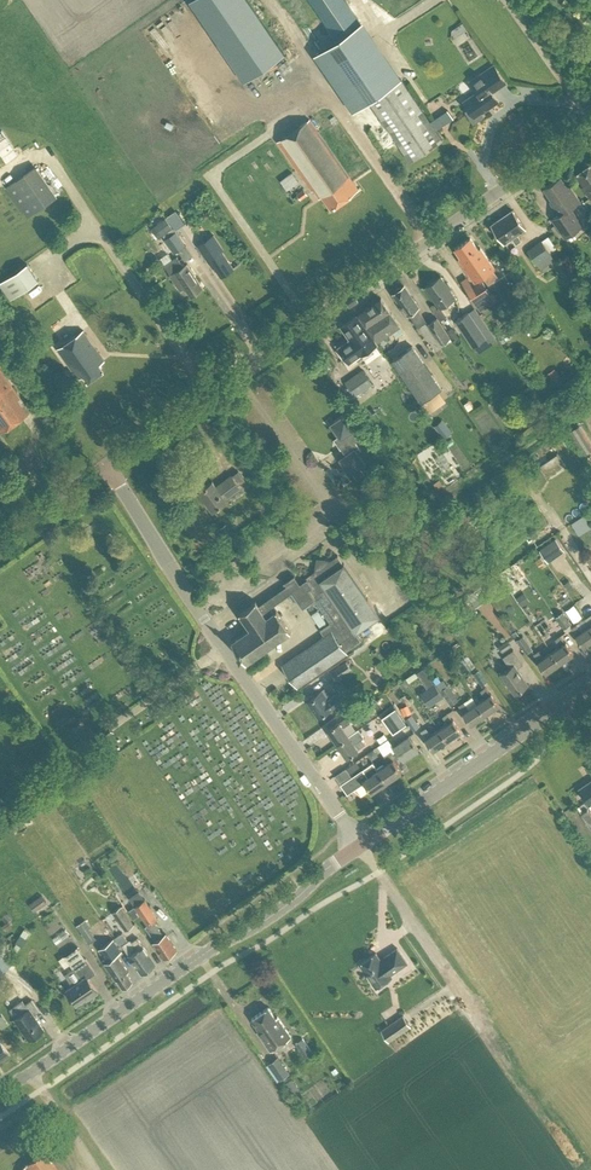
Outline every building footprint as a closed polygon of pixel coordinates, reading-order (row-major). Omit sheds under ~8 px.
[(362,21),(360,22),(345,0),(310,0),(336,38),(312,55),(352,112),(369,100),(411,161),(443,139),(362,21)] [(1,22),(0,23),(0,40),(9,34),(1,22)] [(474,122),(483,116),(482,112),(499,101),(492,91),(506,82),(494,64),(470,80),(478,91),(464,101),(469,108),(466,110),(474,122)] [(321,194),(331,208),(358,188),(309,118),(277,141),(311,189),(314,188),(319,195),(321,194)] [(35,126),(21,135),(27,144),(41,135),(35,126)] [(582,187),(590,199),(590,198),(590,163),(576,173),(584,185),(582,187)] [(6,186),(27,216),(55,196),(34,166),(6,186)] [(560,176),(544,187),(552,199),(550,201),(559,213),(552,218),(565,237),(583,224),(571,207),(580,200),(569,184),(567,185),(560,176)] [(304,188),(297,193),(301,199),(308,194),(304,188)] [(512,237),(516,243),(522,240),(517,234),(525,228),(512,209),(491,224),(504,243),(512,237)] [(155,224),(163,235),(174,227),(166,217),(155,224)] [(166,238),(175,252),(186,245),(177,230),(166,238)] [(211,259),(221,274),(232,267),(221,249),(223,248),(214,234),(198,245),(209,260),(211,259)] [(461,257),(459,258),(475,281),(494,267),(481,247),(479,249),(471,237),(455,248),(461,257)] [(537,261),(542,267),(555,258),(542,239),(528,249),(537,261)] [(185,286),(191,295),(203,287),(187,263),(184,265),(177,255),(165,264),(171,274),(170,274),(180,289),(185,286)] [(0,282),(0,283),(10,298),(38,279),(27,263),(0,282)] [(425,286),(440,308),(456,297),(441,276),(425,286)] [(482,282),(467,291),(480,311),(492,304),(490,301),(497,297),(492,290),(489,292),(482,282)] [(407,313),(407,314),(409,313),(418,326),(427,321),(417,307),(420,306),(413,297),(412,297),(404,285),(394,292),(402,304),(401,305),(400,307),(405,314),(407,313)] [(358,313),(378,341),(401,325),(381,298),(358,313)] [(455,321),(473,347),(474,346),(479,353),(497,340),(475,307),(455,321)] [(339,346),(350,362),(377,343),(357,314),(341,325),(350,338),(339,346)] [(458,336),(452,327),(446,331),(437,317),(427,324),(441,344),(451,338),(452,340),(458,336)] [(84,327),(58,344),(79,375),(84,372),(88,378),(104,367),(100,361),(105,358),(84,327)] [(392,359),(421,401),(442,387),(413,345),(392,359)] [(2,430),(30,410),(0,367),(0,427),(2,430)] [(373,382),(364,370),(359,374),(358,373),(345,382),(354,395),(373,382)] [(461,410),(453,415),(458,424),(466,419),(461,410)] [(346,412),(330,423),(338,435),(333,438),(345,454),(339,458),(350,474),(366,463),(357,451),(361,448),(356,441),(362,437),(356,428),(357,428),(346,412)] [(538,465),(547,477),(566,464),(557,452),(538,465)] [(199,489),(213,509),(226,500),(225,498),(240,487),(238,484),(232,475),(216,486),(212,480),(199,489)] [(95,503),(99,508),(108,502),(104,497),(95,503)] [(232,533),(225,523),(220,527),(227,537),(232,533)] [(556,538),(540,550),(548,562),(564,550),(556,538)] [(362,639),(356,631),(380,614),(344,563),(338,555),(331,559),(326,558),(325,563),(320,566),(315,565),(315,570),(306,577),(307,578),(300,583),(295,576),(296,575),(295,574),(284,582),(284,583),(285,582),(287,585),(259,604),(256,600),(252,603),(239,612),(250,628),(232,641),(236,647),(234,649),(239,657),(242,655),(246,662),(291,631),(277,610),(270,614),(267,609),(291,592),(303,608),(315,599),(330,622),(320,629),(325,635),(325,636),(284,664),(287,670),(294,679),(297,685),(346,651),(345,650),(362,639)] [(502,573),(507,581),(516,575),(511,567),(502,573)] [(520,592),(530,588),(524,574),(514,579),(520,592)] [(564,584),(569,591),(576,587),(571,580),(564,584)] [(474,603),(476,607),(490,597),(482,585),(468,595),(470,599),(466,601),(469,606),(474,603)] [(234,601),(237,608),(255,598),(252,592),(234,601)] [(83,621),(88,629),(101,619),(96,612),(83,621)] [(557,616),(565,627),(571,623),(564,612),(557,616)] [(583,646),(590,640),(590,627),(590,625),(581,630),(576,623),(572,627),(576,634),(583,646)] [(523,634),(521,636),(516,629),(512,632),(517,638),(516,638),(527,653),(533,648),(523,634)] [(552,651),(559,662),(573,652),(566,641),(565,642),(560,635),(555,638),(560,645),(552,651)] [(498,646),(502,652),(512,645),(507,639),(498,646)] [(501,673),(515,693),(528,684),(517,667),(523,663),(513,649),(503,656),(510,667),(501,673)] [(538,660),(546,672),(559,662),(552,651),(543,656),(539,650),(534,653),(539,660),(538,660)] [(346,660),(331,670),(336,679),(351,668),(346,660)] [(424,668),(418,673),(427,687),(420,692),(430,705),(444,696),(434,682),(424,668)] [(473,673),(481,685),(489,679),(480,668),(473,673)] [(458,699),(448,684),(440,690),(450,704),(458,699)] [(477,702),(485,713),(499,704),(491,693),(490,693),(485,686),(481,689),(485,696),(477,702)] [(308,699),(319,716),(341,700),(336,692),(330,696),(324,688),(308,699)] [(404,699),(396,702),(399,710),(407,707),(404,699)] [(463,712),(471,723),(485,713),(477,702),(469,708),(464,701),(459,704),(464,711),(463,712)] [(382,717),(393,732),(406,723),(395,707),(382,717)] [(439,728),(447,739),(461,730),(453,719),(452,719),(447,712),(443,716),(448,722),(439,728)] [(405,718),(413,730),(420,725),(412,713),(405,718)] [(328,729),(338,743),(349,735),(343,726),(350,721),(347,717),(340,721),(339,721),(328,729)] [(375,722),(366,731),(376,742),(385,733),(375,722)] [(97,731),(103,739),(114,731),(109,723),(97,731)] [(356,739),(363,735),(355,723),(348,728),(356,739)] [(425,738),(433,749),(447,739),(439,728),(431,734),(426,727),(421,730),(426,737),(425,738)] [(338,743),(347,756),(359,749),(358,748),(365,743),(362,738),(355,743),(349,735),(338,743)] [(394,753),(397,758),(400,756),(403,760),(419,750),(409,735),(393,746),(397,751),(394,753)] [(371,758),(377,754),(373,748),(367,752),(371,758)] [(378,768),(387,781),(402,770),(395,760),(397,758),(394,753),(391,750),(384,755),(389,761),(378,768)] [(365,782),(371,791),(387,781),(378,768),(373,761),(341,783),(347,793),(365,782)] [(354,769),(350,764),(345,767),(348,773),(354,769)] [(348,773),(345,767),(334,774),(341,783),(351,776),(348,773)] [(579,788),(590,806),(590,780),(579,788)] [(29,904),(35,912),(47,903),(41,895),(29,904)] [(135,905),(148,924),(158,917),(145,898),(135,905)] [(135,918),(141,913),(135,905),(129,909),(135,918)] [(121,906),(113,911),(126,929),(134,924),(121,906)] [(6,930),(13,925),(9,919),(7,921),(5,918),(0,921),(6,930)] [(76,925),(82,933),(89,928),(91,926),(86,919),(76,925)] [(156,924),(149,929),(155,940),(153,941),(157,949),(160,950),(164,957),(177,949),(166,932),(163,934),(156,924)] [(16,941),(23,945),(28,937),(21,933),(16,941)] [(129,939),(122,944),(142,973),(156,963),(138,937),(130,942),(129,939)] [(116,979),(118,978),(123,985),(132,979),(127,972),(128,969),(117,954),(121,951),(113,939),(99,948),(105,957),(103,959),(105,962),(116,979)] [(13,962),(0,943),(0,971),(13,962)] [(66,989),(76,1004),(89,994),(91,996),(98,991),(88,977),(96,972),(86,958),(86,957),(78,945),(65,954),(73,966),(82,978),(66,989)] [(408,962),(397,947),(380,959),(376,952),(359,963),(375,987),(392,975),(391,974),(408,962)] [(15,993),(28,986),(21,971),(7,978),(15,993)] [(15,1018),(29,1039),(44,1029),(34,1014),(40,1010),(32,999),(25,1003),(23,999),(10,1008),(16,1017),(15,1018)] [(259,1029),(270,1046),(272,1049),(293,1034),(279,1015),(277,1016),(270,1006),(253,1017),(260,1028),(259,1029)] [(404,1013),(382,1029),(389,1040),(412,1025),(404,1013)] [(297,1042),(307,1056),(314,1051),(304,1037),(297,1042)] [(9,1052),(0,1039),(0,1059),(9,1052)] [(279,1056),(269,1063),(280,1078),(290,1072),(279,1056)] [(49,1159),(32,1169),(56,1169),(49,1159)]
